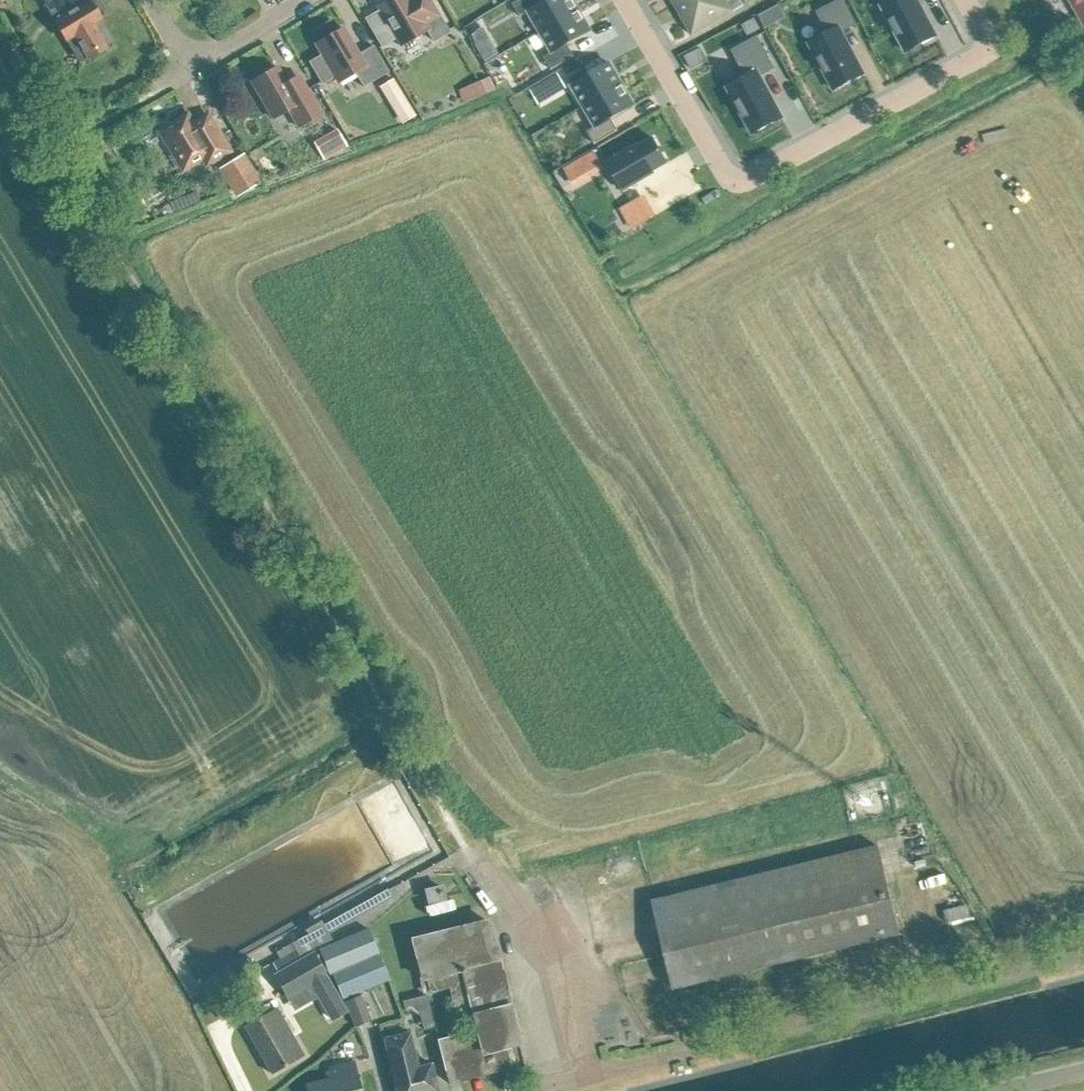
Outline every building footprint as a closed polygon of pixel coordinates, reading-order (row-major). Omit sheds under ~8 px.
[(98,22),(100,20),(89,2),(93,0),(54,0),(45,5),(55,21),(54,22),(66,41),(68,40),(79,59),(85,55),(87,59),(106,48),(104,44),(109,41),(98,22)] [(377,7),(379,11),(366,19),(381,46),(395,38),(399,46),(426,30),(433,41),(448,32),(430,2),(416,10),(410,0),(389,0),(377,7)] [(514,4),(520,15),(530,9),(542,31),(577,11),(571,0),(547,0),(542,2),(541,0),(520,0),(514,4)] [(674,5),(692,35),(744,5),(741,0),(729,0),(727,1),(726,0),(683,0),(674,5)] [(809,43),(834,90),(864,74),(841,32),(856,24),(843,0),(839,0),(817,12),(828,33),(809,43)] [(884,3),(908,50),(938,35),(919,0),(890,0),(884,3)] [(1079,8),(1083,17),(1083,0),(1074,0),(1079,8)] [(766,28),(785,17),(778,4),(759,16),(766,28)] [(577,11),(542,31),(554,52),(544,57),(551,69),(574,56),(567,44),(589,32),(577,11)] [(747,36),(760,28),(754,17),(741,25),(747,36)] [(478,48),(491,41),(483,27),(470,35),(478,48)] [(357,54),(342,28),(315,43),(321,54),(308,61),(322,84),(335,77),(338,83),(355,73),(363,87),(388,72),(372,46),(357,54)] [(746,77),(727,87),(753,134),(782,118),(760,76),(774,68),(757,36),(732,50),(746,77)] [(691,69),(708,60),(701,47),(684,56),(691,69)] [(609,64),(572,84),(584,105),(621,85),(609,64)] [(285,82),(276,67),(251,82),(273,119),(286,111),(297,128),(321,114),(297,75),(285,82)] [(551,98),(566,89),(557,72),(541,81),(551,98)] [(496,90),(491,77),(459,91),(464,103),(496,90)] [(415,116),(392,78),(378,87),(401,124),(415,116)] [(621,85),(584,105),(596,126),(588,131),(594,143),(617,131),(610,118),(633,106),(621,85)] [(213,161),(229,151),(206,112),(191,122),(186,114),(158,131),(172,155),(168,157),(176,169),(180,167),(182,171),(209,154),(213,161)] [(349,146),(338,129),(315,143),(326,160),(349,146)] [(638,145),(607,163),(623,191),(654,173),(653,172),(667,164),(653,138),(639,147),(638,145)] [(586,180),(604,169),(593,150),(575,161),(586,180)] [(259,178),(246,153),(224,166),(237,190),(259,178)] [(657,215),(645,194),(629,203),(641,224),(657,215)] [(674,989),(899,934),(878,846),(653,901),(674,989)] [(392,885),(303,936),(308,944),(397,895),(392,885)] [(428,901),(443,897),(440,887),(425,891),(428,901)] [(946,922),(969,917),(967,905),(943,910),(946,922)] [(522,1065),(487,921),(412,939),(424,990),(450,984),(461,1026),(475,1022),(477,1030),(437,1040),(442,1060),(435,1062),(438,1072),(445,1071),(448,1083),(522,1065)] [(331,973),(378,953),(367,928),(316,949),(327,975),(331,973)] [(303,936),(292,942),(296,949),(298,955),(310,948),(308,944),(303,936)] [(292,942),(276,951),(280,958),(295,949),(292,942)] [(280,958),(272,962),(278,973),(275,975),(287,996),(311,983),(331,1019),(347,1010),(314,953),(301,960),(299,956),(298,955),(295,949),(280,958)] [(378,953),(331,973),(341,998),(388,978),(378,953)] [(405,997),(413,1031),(436,1025),(428,991),(405,997)] [(355,1026),(371,1020),(360,994),(344,1001),(355,1026)] [(244,1026),(270,1073),(303,1055),(276,1008),(244,1026)] [(409,1033),(383,1039),(395,1090),(437,1090),(430,1064),(417,1067),(409,1033)] [(352,1062),(330,1068),(332,1078),(306,1085),(307,1090),(359,1090),(352,1062)]
